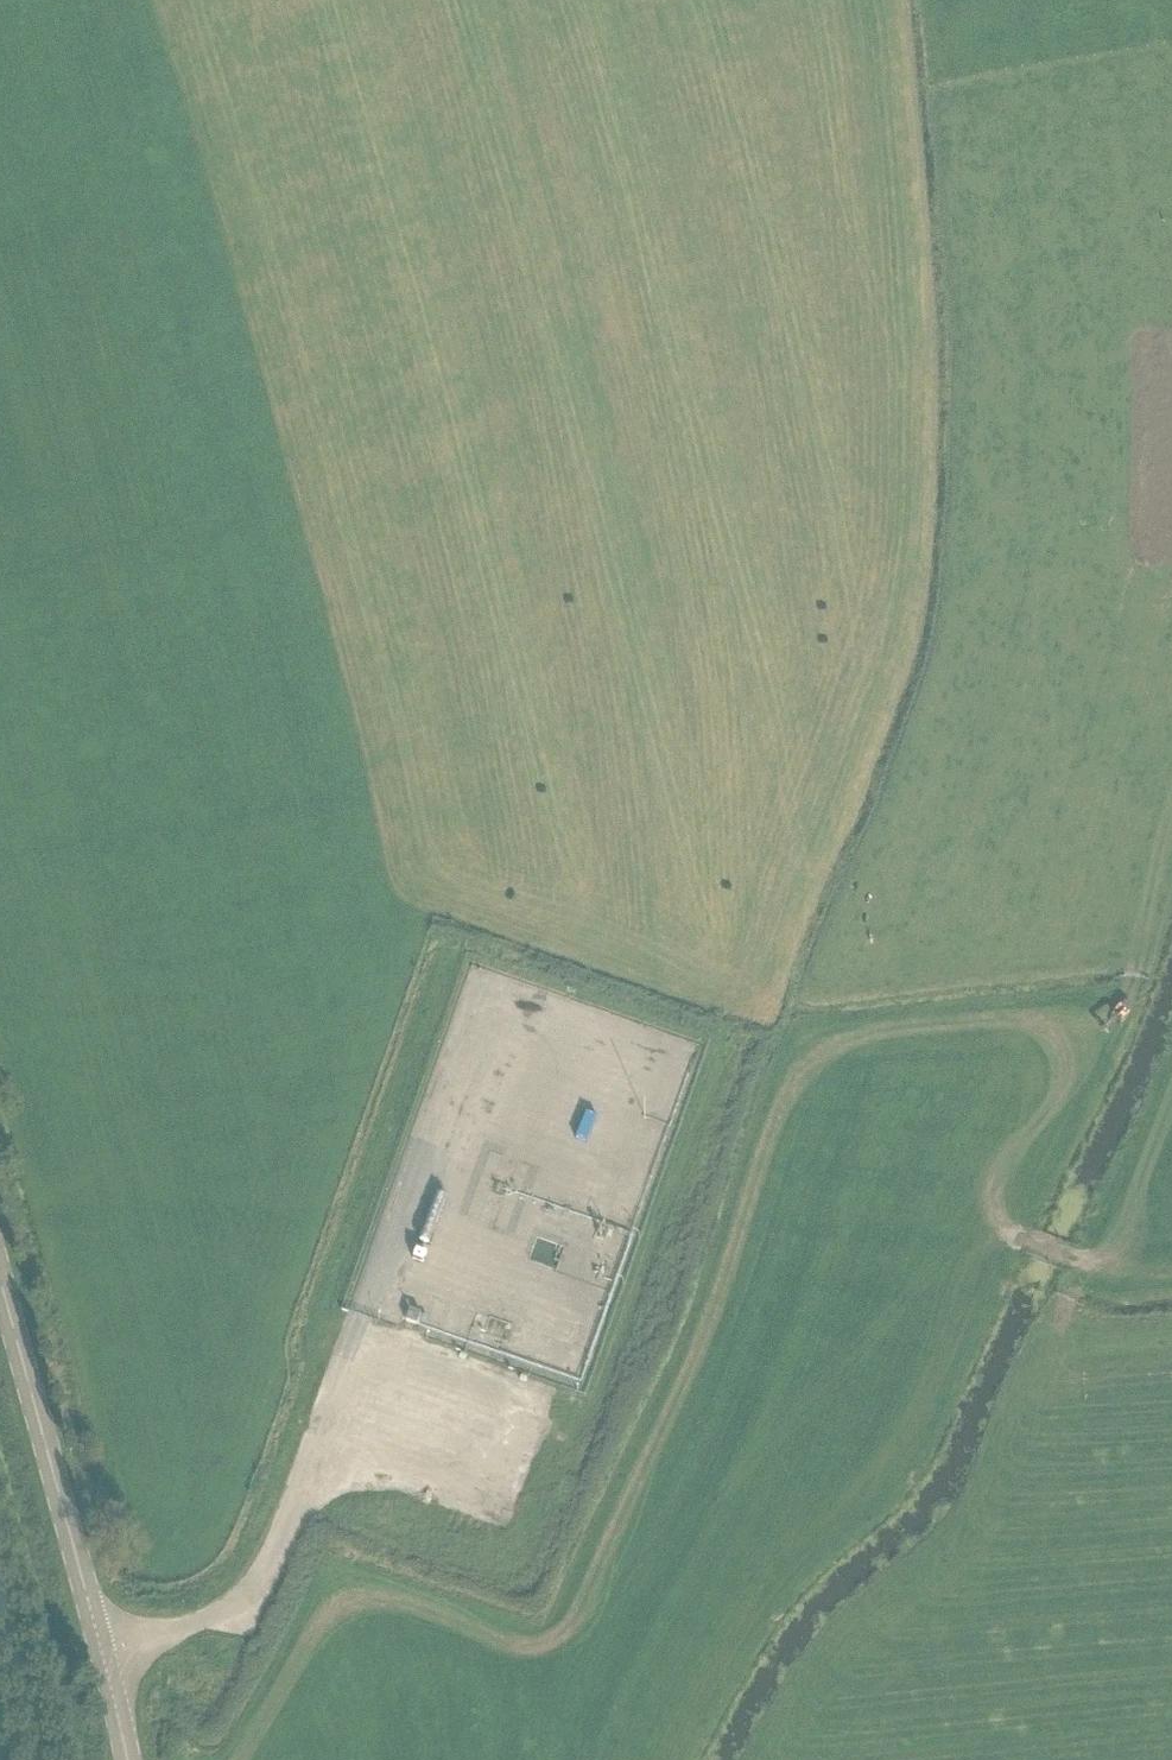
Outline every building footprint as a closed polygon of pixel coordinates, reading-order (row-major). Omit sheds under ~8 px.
[(414,1325),(418,1314),(407,1310),(403,1321),(414,1325)]
